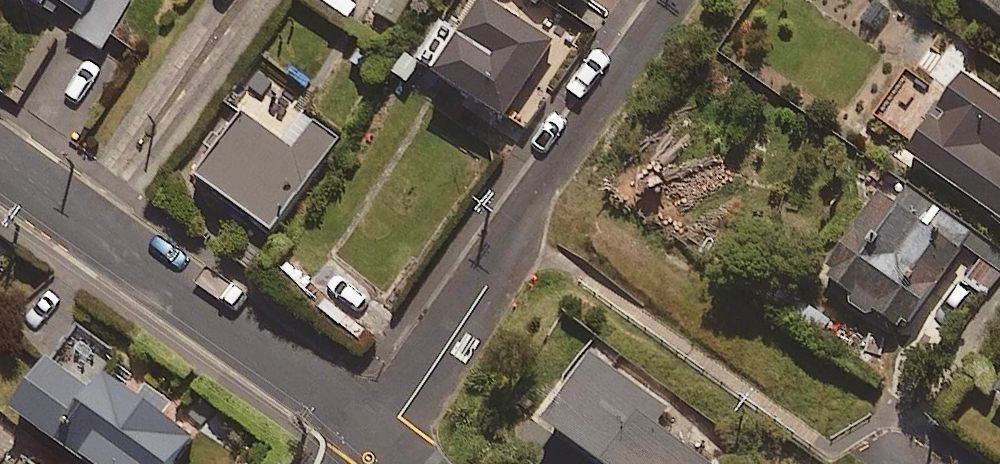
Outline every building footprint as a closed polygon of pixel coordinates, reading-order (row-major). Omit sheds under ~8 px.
[(57,14),(62,4),(83,17),(71,36),(98,52),(130,0),(33,0),(57,14)] [(350,22),(363,2),(359,0),(314,0),(350,22)] [(488,0),(474,0),(430,70),(522,127),(545,90),(531,81),(556,42),(488,0)] [(999,25),(999,0),(963,0),(999,25)] [(999,225),(999,102),(959,74),(902,158),(999,225)] [(338,139),(300,112),(280,140),(243,115),(199,178),(274,230),(338,139)] [(890,170),(814,280),(898,338),(947,268),(986,295),(999,275),(999,247),(890,170)] [(378,300),(332,256),(308,280),(355,324),(378,300)] [(598,356),(548,425),(602,463),(710,463),(657,426),(670,408),(598,356)] [(50,362),(17,413),(94,463),(180,463),(200,435),(108,374),(96,393),(50,362)]
